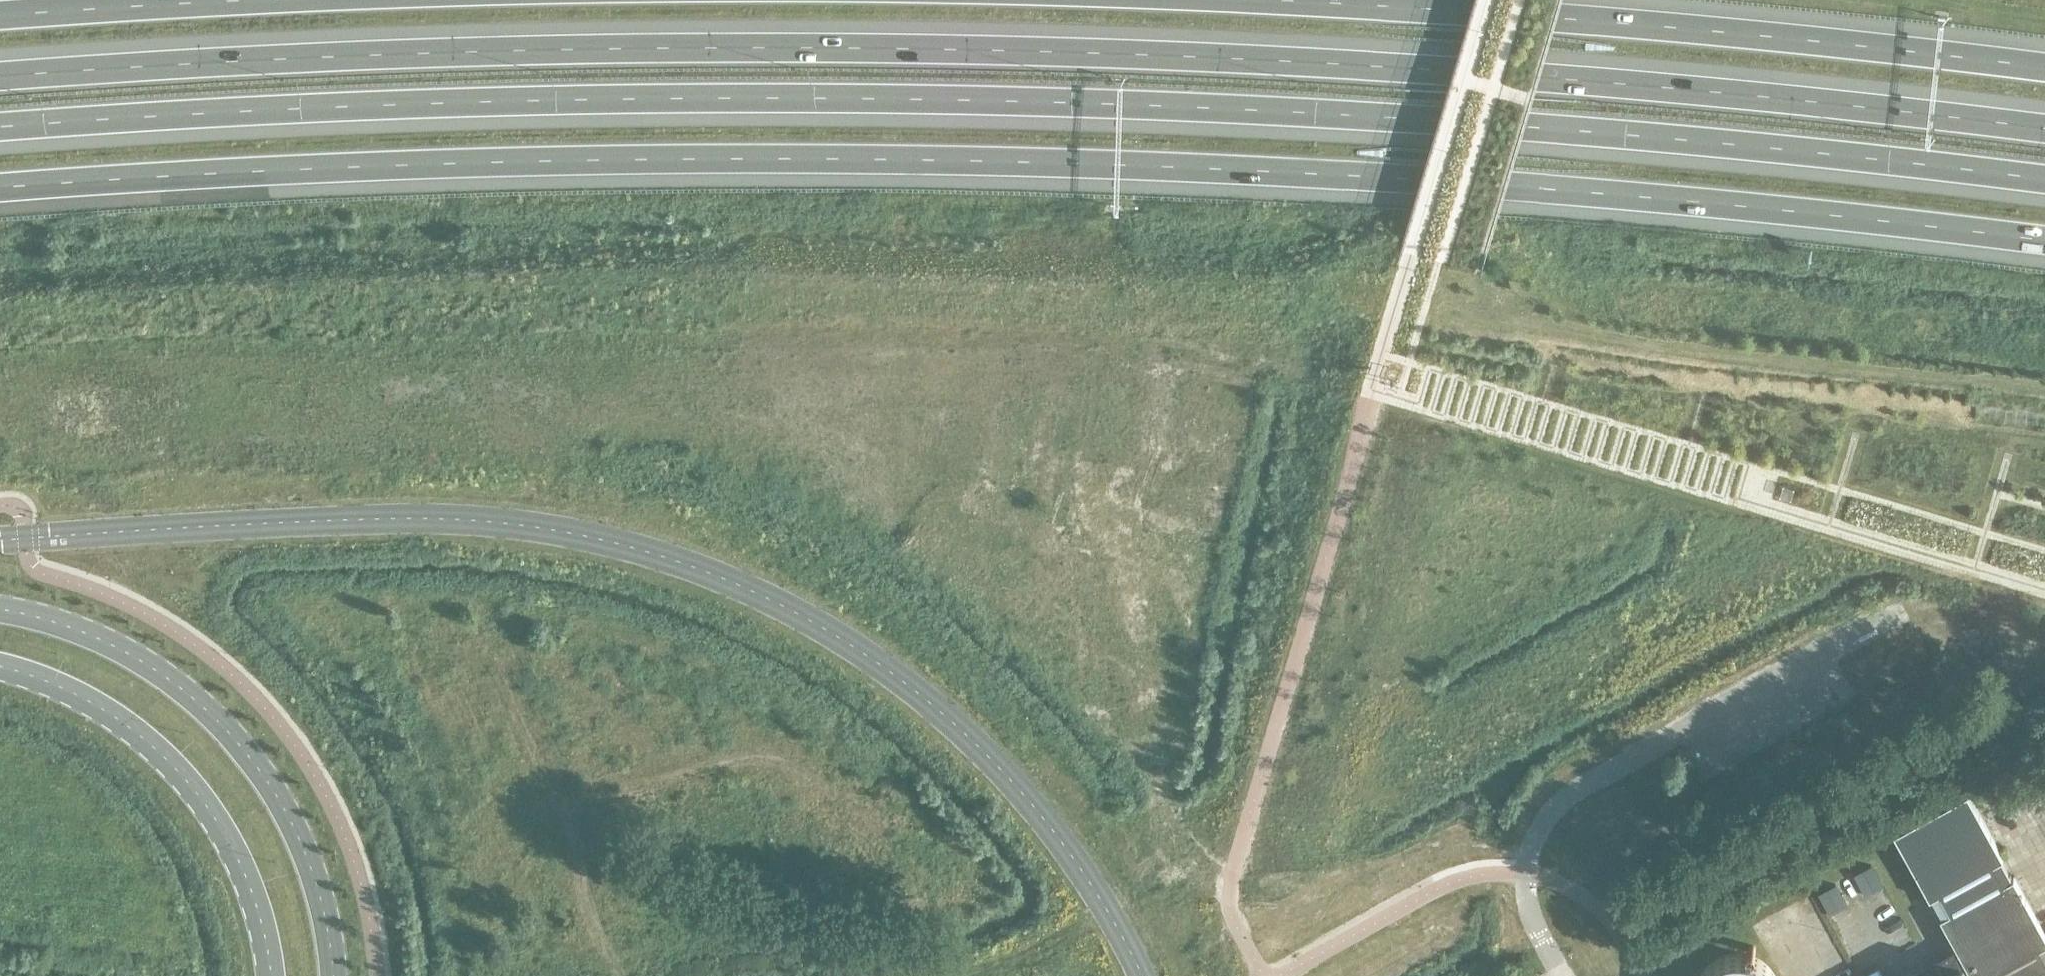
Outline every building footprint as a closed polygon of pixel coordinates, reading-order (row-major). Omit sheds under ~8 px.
[(1791,500),(1795,489),(1783,485),(1779,496),(1791,500)] [(1967,792),(1895,832),(1930,897),(1932,896),(1943,915),(1941,916),(1974,975),(2044,975),(2044,933),(2014,876),(2012,877),(2001,858),(2003,857),(1967,792)] [(1772,975),(1770,972),(1768,969),(1766,967),(1764,964),(1761,962),(1758,960),(1756,959),(1753,957),(1750,956),(1746,955),(1743,954),(1740,954),(1737,954),(1733,954),(1730,954),(1727,955),(1723,955),(1720,956),(1717,958),(1714,959),(1712,961),(1709,963),(1706,965),(1704,968),(1702,970),(1700,973),(1699,975),(1773,975),(1772,975)] [(1959,966),(1942,975),(1964,975),(1959,966)]
